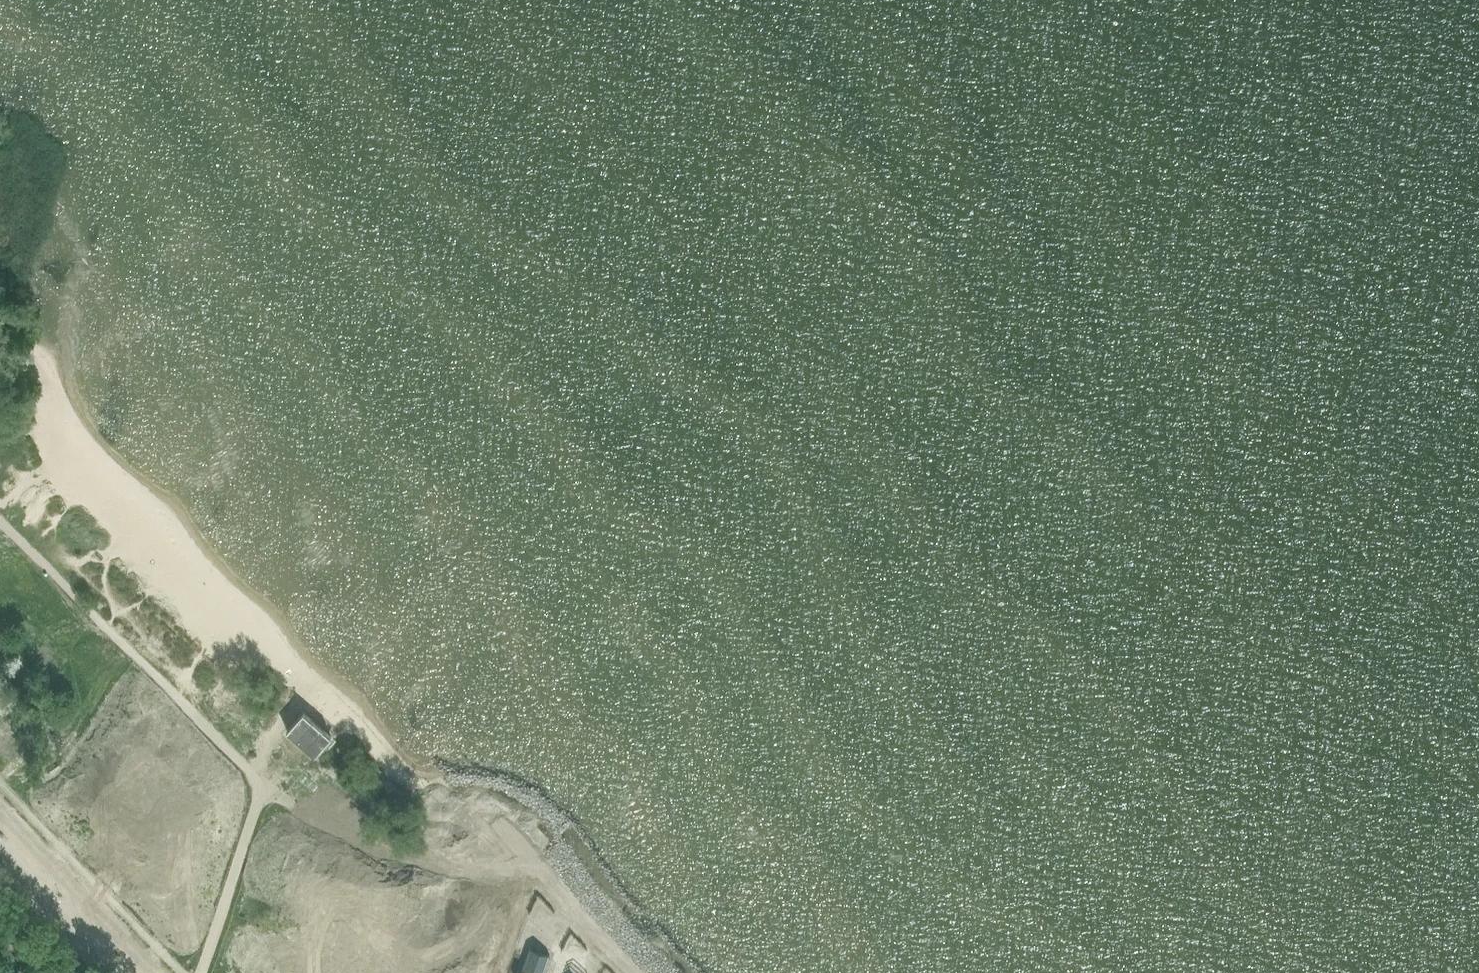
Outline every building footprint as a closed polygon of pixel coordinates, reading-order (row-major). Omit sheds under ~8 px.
[(304,711),(287,731),(314,755),(332,735),(304,711)] [(521,972),(544,972),(550,954),(549,954),(548,956),(531,950),(531,948),(530,947),(521,972)]
